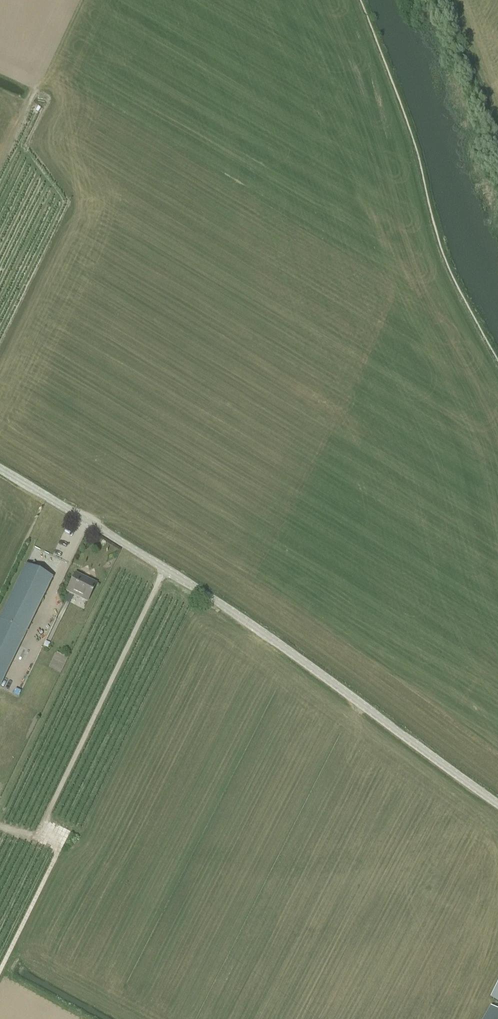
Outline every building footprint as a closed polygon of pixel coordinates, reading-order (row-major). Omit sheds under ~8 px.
[(52,579),(25,566),(0,618),(0,620),(26,633),(52,579)] [(66,593),(87,603),(96,584),(76,574),(66,593)] [(492,1007),(485,1018),(497,1018),(497,1011),(492,1007)]
